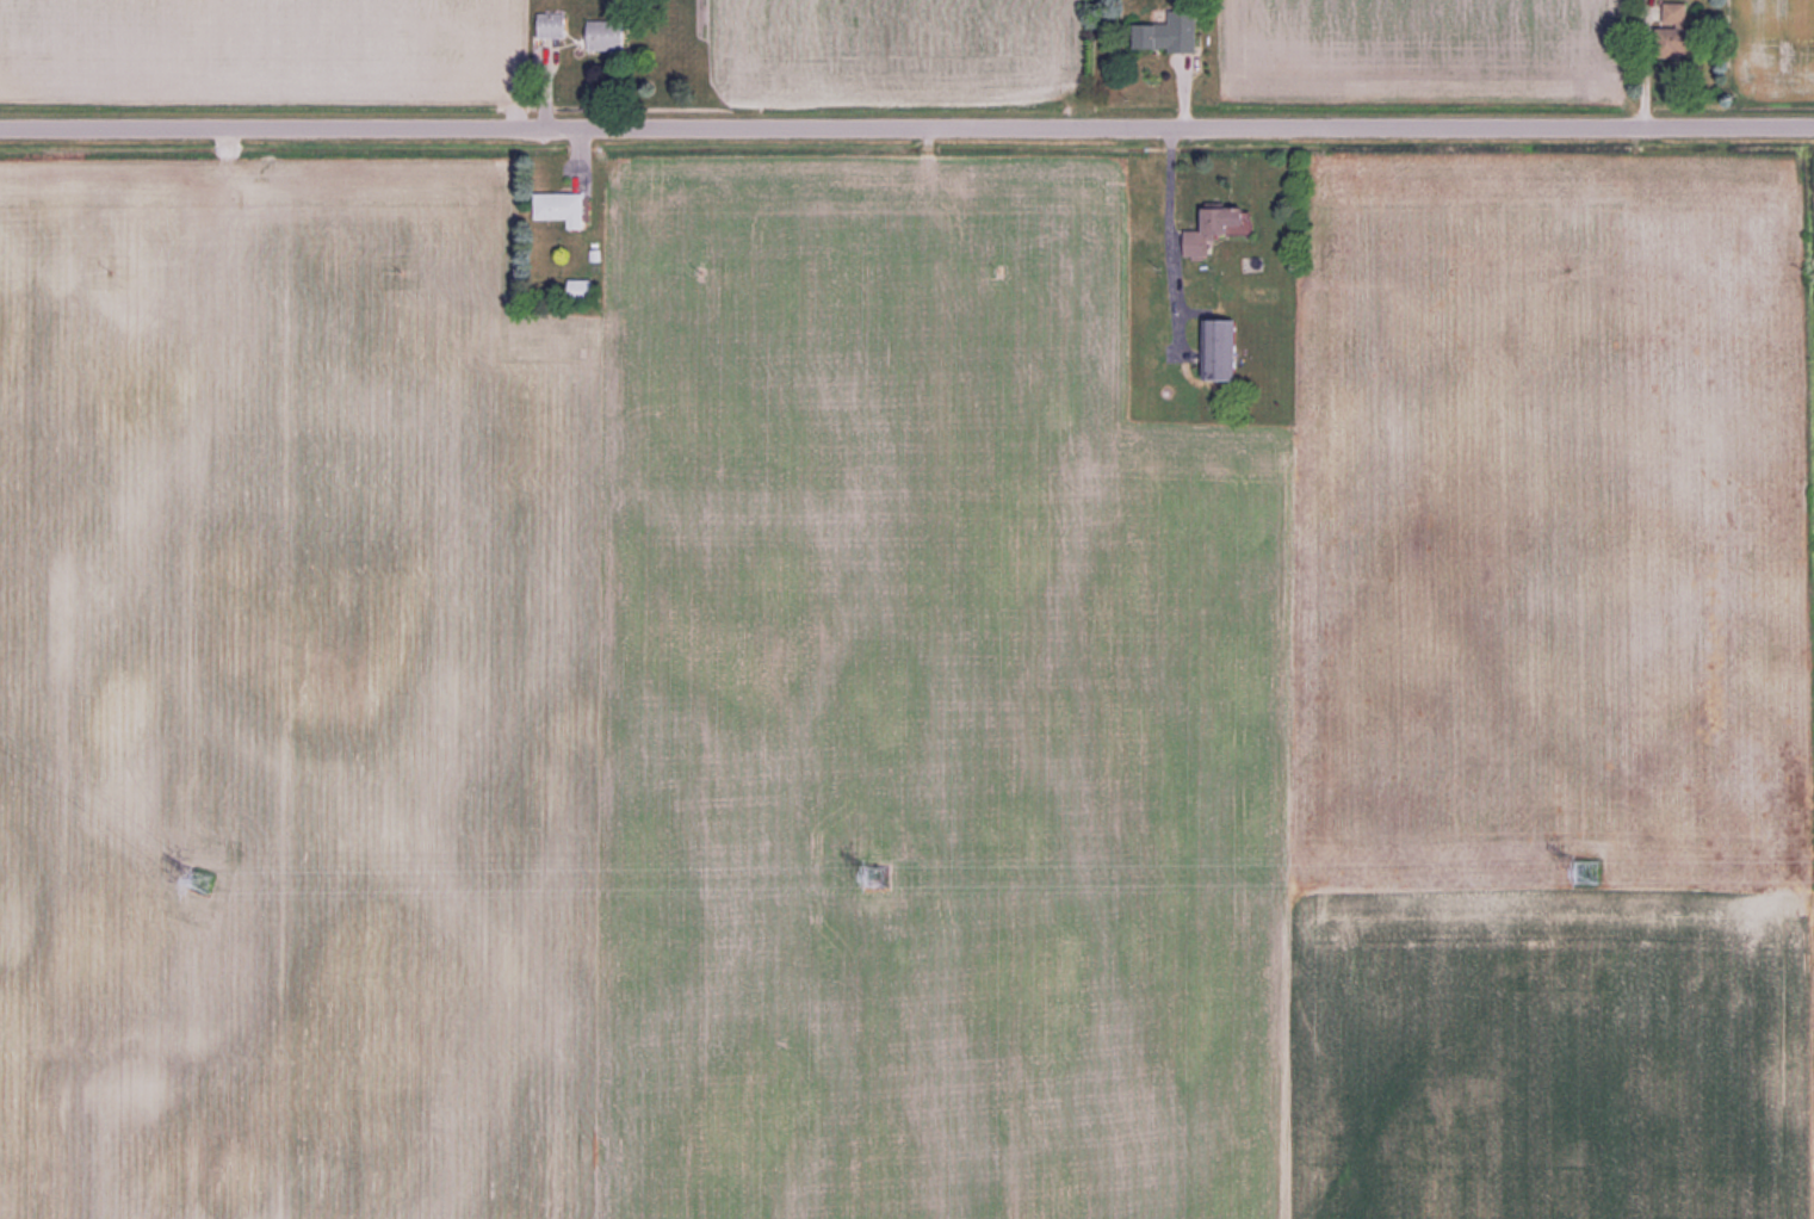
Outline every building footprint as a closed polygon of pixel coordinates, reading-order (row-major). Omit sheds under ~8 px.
[(1689,2),(1666,2),(1666,24),(1689,24),(1689,2)] [(1200,11),(1172,11),(1172,24),(1139,24),(1139,51),(1200,51),(1200,11)] [(567,13),(540,13),(540,38),(567,38),(567,13)] [(590,51),(627,51),(627,21),(590,21),(590,51)] [(1703,54),(1703,28),(1667,28),(1667,54),(1703,54)] [(569,219),(569,230),(587,230),(587,193),(536,193),(536,219),(569,219)] [(1188,231),(1188,259),(1216,259),(1216,235),(1252,235),(1252,208),(1211,208),(1210,231),(1188,231)] [(590,280),(571,280),(571,297),(590,297),(590,280)] [(1241,320),(1208,320),(1208,381),(1241,381),(1241,320)]
